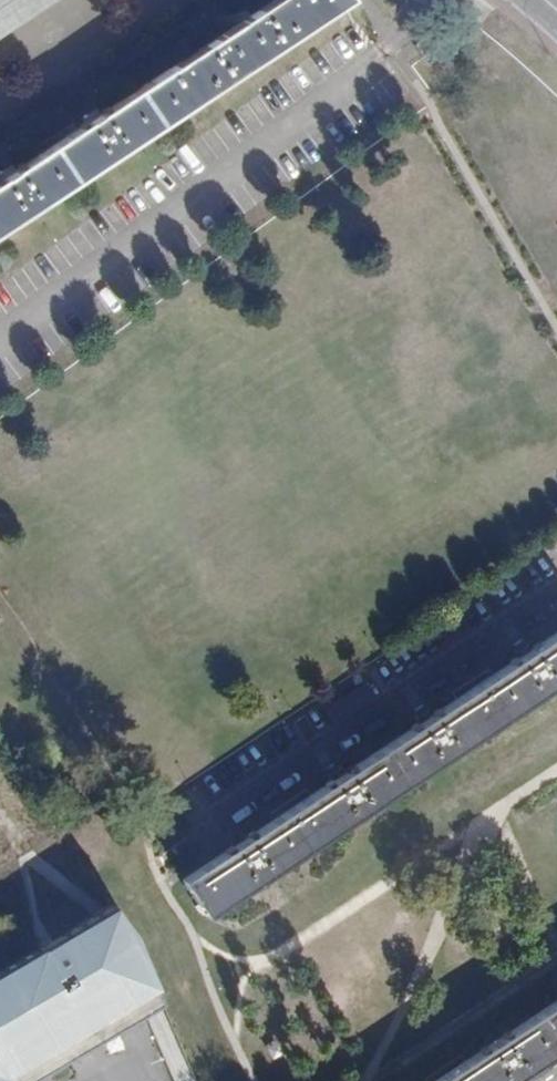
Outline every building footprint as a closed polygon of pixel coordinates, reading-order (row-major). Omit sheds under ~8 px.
[(0,182),(0,228),(349,0),(276,0),(0,182)] [(52,0),(0,0),(0,34),(52,0)] [(181,881),(204,916),(556,690),(556,639),(181,881)] [(437,1080),(513,1080),(556,1052),(556,1002),(437,1080)]
